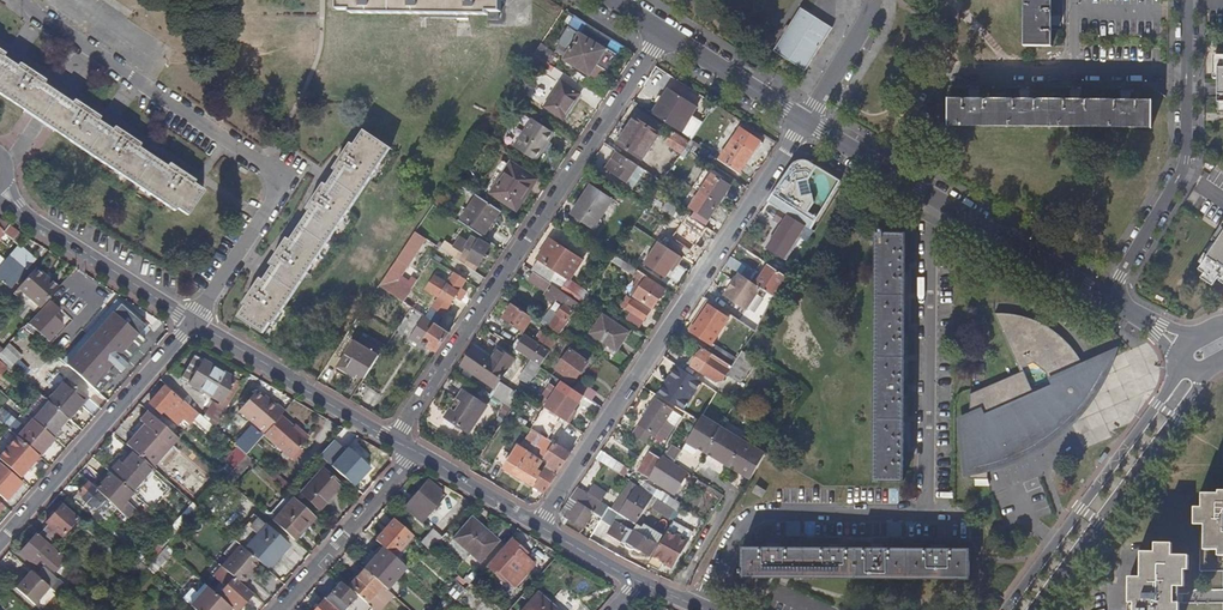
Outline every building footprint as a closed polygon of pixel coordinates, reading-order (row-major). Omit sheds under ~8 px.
[(339,10),(352,10),(352,13),(420,14),(420,19),(468,19),(469,14),(488,15),(489,19),(499,19),(498,11),(501,11),(501,0),(339,0),(339,10)] [(1024,45),(1052,46),(1052,25),(1053,16),(1053,0),(1024,0),(1024,45)] [(82,19),(95,27),(105,11),(93,2),(82,19)] [(832,27),(801,8),(774,50),(805,70),(832,27)] [(616,55),(569,27),(559,43),(561,44),(556,52),(564,57),(563,59),(590,76),(597,65),(607,71),(616,55)] [(833,28),(832,27),(805,70),(806,71),(833,28)] [(554,53),(542,45),(535,54),(548,62),(554,53)] [(535,54),(529,63),(544,73),(550,64),(548,62),(535,54)] [(1212,54),(1212,77),(1217,77),(1217,100),(1222,100),(1222,54),(1212,54)] [(74,142),(175,210),(177,208),(187,215),(203,190),(193,183),(192,183),(185,179),(174,171),(167,166),(137,147),(130,142),(119,135),(112,130),(97,120),(90,115),(79,108),(72,103),(43,83),(35,79),(24,71),(17,67),(2,57),(0,55),(0,93),(74,142)] [(19,63),(17,67),(24,71),(26,68),(19,63)] [(38,75),(35,79),(43,83),(45,80),(38,75)] [(580,94),(562,81),(545,107),(563,119),(580,94)] [(700,107),(669,87),(651,114),(683,134),(700,107)] [(970,100),(949,99),(949,125),(1151,128),(1152,101),(1130,101),(1121,101),(1080,101),(1071,101),(1030,100),(1021,100),(980,100),(970,100)] [(74,100),(72,103),(79,108),(81,104),(74,100)] [(100,117),(93,112),(90,115),(97,120),(100,117)] [(659,133),(635,118),(617,143),(642,159),(659,133)] [(555,133),(533,119),(514,147),(536,161),(555,133)] [(114,127),(112,130),(119,135),(121,131),(114,127)] [(315,204),(310,210),(290,240),(286,247),(278,258),(274,265),(264,280),(259,287),(252,298),(247,305),(246,305),(239,316),(264,332),(271,322),(273,323),(391,148),(364,130),(354,145),(349,152),(342,163),(337,170),(327,185),(322,192),(315,204)] [(690,142),(673,131),(666,143),(682,154),(687,147),(690,142)] [(755,152),(733,137),(719,159),(740,173),(755,152)] [(133,138),(130,142),(137,147),(139,144),(133,138)] [(354,145),(350,143),(346,150),(349,152),(354,145)] [(639,166),(617,151),(605,168),(627,183),(639,166)] [(342,163),(338,161),(334,168),(337,170),(342,163)] [(176,168),(169,163),(167,166),(174,171),(176,168)] [(533,180),(512,166),(495,192),(516,206),(533,180)] [(820,181),(795,167),(776,194),(800,209),(804,201),(807,202),(802,210),(814,216),(830,187),(835,191),(839,183),(834,181),(835,180),(824,174),(820,181)] [(731,186),(712,174),(701,191),(700,192),(719,205),(720,204),(731,186)] [(91,183),(85,191),(98,201),(105,193),(91,183)] [(327,185),(323,183),(319,190),(322,192),(327,185)] [(613,199),(591,184),(571,214),(594,230),(613,199)] [(719,205),(700,192),(690,207),(710,220),(719,205)] [(501,211),(477,195),(460,221),(484,237),(501,211)] [(638,199),(634,205),(644,212),(648,206),(638,199)] [(662,209),(682,222),(676,231),(702,248),(704,246),(707,246),(710,242),(708,239),(714,232),(668,200),(662,209)] [(315,204),(311,201),(307,208),(310,210),(315,204)] [(793,218),(786,227),(808,242),(814,230),(793,217),(793,218)] [(3,234),(13,241),(19,231),(0,219),(0,238),(3,234)] [(1216,279),(1222,284),(1222,222),(1211,239),(1216,242),(1199,267),(1205,271),(1201,277),(1212,285),(1216,279)] [(779,238),(776,236),(771,245),(789,256),(794,247),(791,245),(796,239),(784,231),(779,238)] [(416,232),(380,286),(398,298),(404,302),(410,294),(412,290),(399,281),(426,239),(416,232)] [(776,236),(771,233),(766,242),(771,245),(776,236)] [(905,233),(877,233),(875,481),(904,482),(904,456),(904,444),(905,395),(905,383),(905,334),(905,322),(905,273),(905,261),(905,233)] [(463,244),(462,243),(459,249),(458,251),(462,254),(466,249),(471,252),(464,263),(476,271),(491,246),(479,239),(478,240),(471,236),(468,242),(466,240),(463,244)] [(584,260),(551,238),(530,270),(533,272),(564,292),(584,260)] [(445,240),(440,247),(459,260),(462,254),(458,251),(459,249),(445,240)] [(4,261),(0,266),(0,277),(6,282),(14,273),(19,278),(34,260),(17,246),(4,261)] [(466,249),(462,254),(459,260),(464,263),(471,252),(466,249)] [(731,256),(726,264),(740,273),(741,274),(747,265),(731,256)] [(647,261),(641,272),(667,289),(673,279),(647,261)] [(622,268),(643,282),(634,296),(654,309),(666,290),(624,263),(622,268)] [(787,277),(769,265),(756,284),(761,288),(776,297),(787,277)] [(58,287),(35,267),(17,289),(39,309),(54,292),(58,287)] [(533,272),(527,280),(546,292),(544,295),(555,302),(558,299),(565,305),(558,314),(549,325),(560,334),(581,304),(569,295),(564,292),(533,272)] [(435,275),(426,289),(439,297),(431,309),(425,305),(425,304),(410,294),(404,302),(413,308),(437,324),(466,280),(454,273),(447,283),(435,275)] [(741,274),(740,273),(725,296),(747,310),(761,288),(756,284),(741,274)] [(589,295),(575,286),(569,295),(581,304),(582,305),(588,296),(589,295)] [(634,299),(628,296),(623,306),(628,309),(634,299)] [(398,298),(391,307),(406,317),(413,308),(404,302),(398,298)] [(634,299),(628,309),(644,320),(651,309),(635,298),(634,299)] [(69,318),(50,301),(25,329),(41,343),(46,339),(48,341),(69,318)] [(534,317),(512,303),(502,318),(524,332),(534,317)] [(714,306),(709,303),(690,331),(695,335),(714,306)] [(731,317),(714,306),(695,335),(712,346),(731,317)] [(406,317),(418,324),(411,335),(413,340),(418,343),(423,344),(427,346),(428,346),(437,351),(450,333),(437,324),(413,308),(406,317)] [(558,314),(550,308),(542,320),(549,325),(558,314)] [(121,320),(113,313),(73,358),(97,379),(111,364),(119,355),(137,334),(129,328),(121,320)] [(1004,313),(995,313),(1020,369),(1024,367),(1024,366),(1052,329),(1052,328),(1040,333),(1033,318),(1025,316),(1019,315),(1012,313),(1004,313)] [(630,332),(604,314),(591,333),(617,351),(630,332)] [(125,315),(121,320),(129,328),(133,323),(125,315)] [(1024,367),(1035,362),(1047,371),(1052,384),(1049,385),(1073,404),(1089,382),(1084,371),(1086,370),(1081,358),(1078,359),(1073,348),(1069,350),(1063,337),(1056,339),(1052,329),(1024,366),(1024,367)] [(558,341),(542,331),(536,341),(551,351),(558,341)] [(527,334),(516,349),(541,367),(551,351),(536,341),(527,334)] [(380,357),(356,340),(342,362),(365,378),(380,357)] [(475,345),(461,365),(494,388),(514,359),(499,349),(492,357),(475,345)] [(733,366),(703,347),(691,365),(716,382),(723,380),(727,374),(733,366)] [(0,354),(0,359),(9,367),(17,359),(5,348),(0,354)] [(589,362),(571,349),(556,369),(575,382),(589,362)] [(743,350),(733,366),(727,374),(741,383),(756,360),(743,350)] [(124,359),(119,355),(111,364),(116,368),(124,359)] [(193,355),(180,379),(221,402),(235,379),(193,355)] [(530,360),(524,369),(533,375),(539,366),(530,360)] [(676,365),(656,395),(682,412),(702,382),(676,365)] [(44,383),(54,392),(47,400),(48,401),(68,418),(68,419),(88,397),(56,369),(44,383)] [(972,393),(971,394),(971,479),(990,479),(989,472),(989,465),(1011,457),(1021,453),(1034,446),(1042,441),(1052,434),(1059,428),(1067,421),(1075,413),(1070,408),(1073,404),(1049,385),(1034,392),(1025,370),(1021,372),(972,393)] [(240,382),(235,379),(221,402),(218,408),(223,410),(240,382)] [(581,382),(576,390),(593,401),(598,394),(581,382)] [(162,388),(148,403),(160,414),(162,412),(178,424),(182,419),(188,423),(197,413),(174,394),(172,396),(162,388)] [(580,403),(557,389),(546,407),(570,423),(576,415),(573,414),(576,410),(580,403)] [(262,397),(255,390),(237,411),(263,433),(280,415),(284,411),(277,404),(276,405),(270,400),(268,402),(262,397)] [(487,405),(464,390),(446,417),(469,432),(487,405)] [(673,410),(656,399),(640,424),(657,435),(658,433),(665,437),(673,426),(666,421),(673,410)] [(68,418),(48,401),(33,419),(55,438),(61,431),(58,429),(68,418)] [(218,408),(210,403),(202,417),(214,427),(223,410),(218,408)] [(9,430),(17,422),(4,409),(0,414),(0,422),(9,430)] [(139,437),(135,433),(126,444),(133,451),(152,467),(178,438),(147,411),(139,420),(147,427),(139,437)] [(307,439),(280,415),(263,433),(263,434),(290,459),(307,439)] [(721,426),(703,415),(687,441),(694,446),(695,445),(707,451),(721,428),(720,427),(721,426)] [(32,419),(17,436),(39,456),(55,438),(33,419),(32,419)] [(545,444),(552,448),(545,459),(550,462),(547,467),(559,474),(572,452),(557,443),(560,438),(554,435),(555,432),(545,426),(540,434),(543,436),(547,439),(545,444)] [(743,441),(721,428),(707,451),(716,457),(718,455),(729,462),(728,464),(728,465),(743,441)] [(7,429),(0,438),(7,445),(15,436),(7,429)] [(540,434),(533,430),(526,439),(537,446),(543,436),(540,434)] [(0,454),(0,460),(20,478),(39,456),(17,436),(16,435),(15,436),(7,445),(0,454)] [(369,467),(334,438),(318,457),(353,487),(369,467)] [(765,454),(743,441),(728,465),(739,471),(741,469),(753,475),(765,454)] [(670,444),(665,456),(675,460),(680,449),(670,444)] [(543,461),(518,445),(504,468),(536,486),(545,472),(540,469),(543,464),(543,461)] [(108,471),(110,472),(133,493),(134,493),(154,470),(152,467),(133,451),(126,458),(129,461),(125,466),(118,460),(108,471)] [(662,458),(650,451),(638,471),(660,484),(671,468),(660,462),(662,458)] [(605,452),(600,460),(625,477),(630,469),(605,452)] [(252,461),(245,454),(224,479),(231,485),(252,461)] [(5,466),(0,472),(0,494),(7,500),(23,482),(5,466)] [(547,467),(545,472),(536,486),(546,493),(559,474),(547,467)] [(685,468),(681,476),(687,480),(685,484),(693,489),(695,486),(700,478),(693,474),(685,468)] [(341,486),(322,469),(299,493),(319,510),(341,486)] [(110,472),(95,489),(116,508),(118,510),(133,493),(110,472)] [(710,485),(700,478),(695,486),(705,493),(710,485)] [(638,485),(630,480),(612,508),(620,513),(638,485)] [(444,495),(427,481),(404,508),(420,522),(444,495)] [(87,482),(70,500),(91,518),(96,512),(105,521),(116,508),(95,489),(87,482)] [(768,488),(759,482),(755,489),(764,494),(768,488)] [(608,492),(594,484),(588,493),(602,502),(608,492)] [(654,496),(638,485),(620,513),(637,523),(654,496)] [(570,498),(577,502),(571,512),(568,511),(565,516),(584,528),(594,512),(603,518),(610,507),(602,502),(588,493),(578,486),(570,498)] [(654,496),(658,498),(675,509),(679,512),(684,504),(659,487),(654,496)] [(1193,509),(1193,526),(1199,526),(1204,526),(1204,551),(1218,551),(1218,557),(1222,557),(1222,492),(1218,492),(1218,495),(1201,495),(1201,509),(1193,509)] [(293,498),(288,493),(267,517),(272,521),(293,498)] [(315,517),(293,498),(272,521),(290,537),(294,541),(315,517)] [(658,498),(654,506),(671,517),(675,509),(658,498)] [(45,523),(47,524),(40,532),(55,545),(77,518),(61,504),(45,523)] [(603,519),(612,525),(608,533),(625,542),(627,546),(632,549),(641,550),(653,556),(660,544),(636,530),(639,525),(637,523),(620,513),(612,508),(610,507),(603,518),(603,519)] [(254,515),(256,518),(285,542),(290,537),(272,521),(267,517),(259,509),(254,515)] [(248,527),(256,535),(244,549),(258,562),(264,567),(268,570),(289,546),(285,542),(256,518),(248,527)] [(412,535),(393,519),(375,541),(382,547),(393,557),(412,535)] [(471,519),(453,539),(479,562),(497,541),(471,519)] [(694,530),(674,520),(669,529),(689,540),(694,530)] [(440,537),(431,529),(420,542),(428,550),(440,537)] [(689,540),(669,529),(649,564),(660,569),(664,562),(674,567),(690,540),(689,540)] [(65,557),(36,533),(19,554),(29,562),(34,556),(52,572),(65,557)] [(511,589),(532,565),(524,557),(526,554),(510,538),(485,566),(511,589)] [(1128,578),(1128,604),(1134,604),(1134,609),(1179,609),(1179,604),(1174,604),(1174,596),(1174,588),(1184,589),(1184,571),(1188,571),(1188,557),(1172,557),(1172,545),(1154,544),(1154,553),(1140,553),(1140,579),(1128,578)] [(244,549),(239,545),(221,567),(239,583),(247,574),(258,562),(244,549)] [(161,566),(171,551),(164,546),(154,561),(161,566)] [(376,555),(365,567),(383,583),(392,572),(398,577),(406,568),(393,557),(382,547),(381,549),(379,548),(374,553),(376,555)] [(769,548),(743,548),(743,577),(856,578),(857,549),(841,549),(830,549),(780,548),(769,548)] [(873,549),(857,549),(856,578),(970,578),(971,550),(945,550),(933,550),(884,549),(873,549)] [(132,554),(124,563),(139,576),(147,568),(132,554)] [(264,567),(258,562),(247,574),(254,579),(264,567)] [(212,576),(225,588),(217,596),(229,607),(231,604),(237,609),(252,594),(239,583),(221,567),(212,576)] [(365,567),(363,569),(381,585),(383,583),(365,567)] [(347,587),(355,594),(368,606),(370,607),(373,609),(379,609),(392,595),(381,585),(363,569),(347,587)] [(49,587),(31,571),(16,588),(34,604),(49,587)] [(477,575),(472,572),(466,578),(471,582),(477,575)] [(468,585),(457,576),(444,591),(455,600),(468,585)] [(324,600),(336,609),(364,609),(368,606),(355,594),(353,596),(339,583),(324,600)] [(189,605),(195,609),(231,609),(229,607),(217,596),(206,586),(189,605)] [(526,607),(530,609),(555,609),(537,594),(526,607)] [(324,599),(314,609),(336,609),(324,600),(324,599)] [(443,601),(435,609),(447,609),(449,607),(443,601)]
